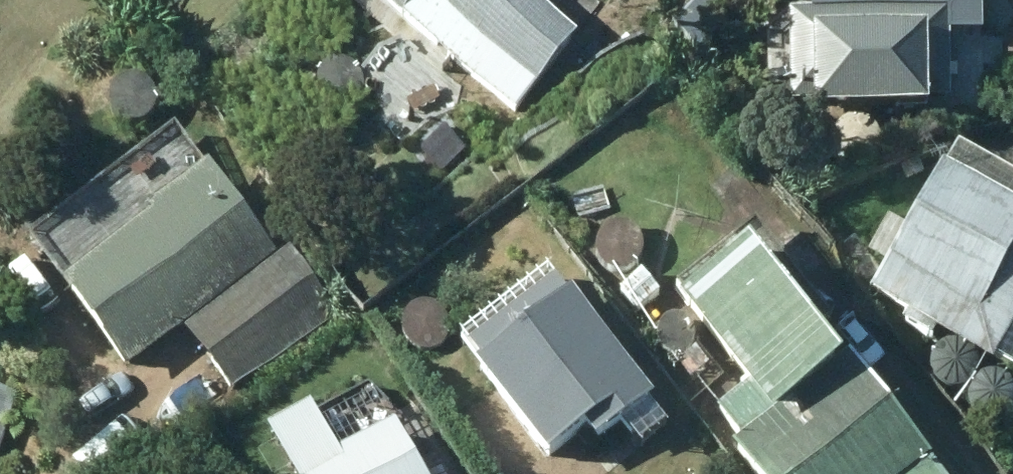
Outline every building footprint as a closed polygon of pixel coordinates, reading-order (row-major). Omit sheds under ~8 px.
[(517,128),(581,52),(507,0),(378,0),(364,20),(517,128)] [(820,10),(821,47),(810,47),(809,78),(820,78),(819,106),(915,107),(915,54),(881,55),(881,10),(820,10)] [(801,91),(801,62),(776,61),(777,108),(800,109),(800,118),(814,118),(815,92),(801,91)] [(1012,183),(1012,151),(999,153),(1002,184),(1012,183)] [(994,383),(998,375),(1012,384),(1012,197),(957,166),(873,310),(907,330),(904,336),(933,353),(937,349),(994,383)] [(592,185),(571,209),(587,223),(608,200),(592,185)] [(208,369),(230,397),(340,314),(297,258),(275,275),(210,191),(171,221),(174,224),(68,306),(130,387),(188,343),(208,369)] [(114,245),(121,254),(132,256),(141,249),(142,237),(135,229),(124,228),(114,235),(114,245)] [(850,377),(839,387),(815,358),(837,339),(755,238),(678,302),(696,323),(685,331),(746,408),(722,428),(744,457),(734,466),(741,473),(930,473),(850,377)] [(623,292),(640,318),(661,304),(644,278),(623,292)] [(539,473),(569,473),(588,460),(596,470),(657,424),(554,292),(463,362),(485,391),(477,395),(539,473)] [(28,428),(0,419),(0,473),(13,473),(28,428)] [(274,473),(338,473),(313,436),(268,464),(274,473)] [(396,439),(340,473),(417,473),(396,439)]
